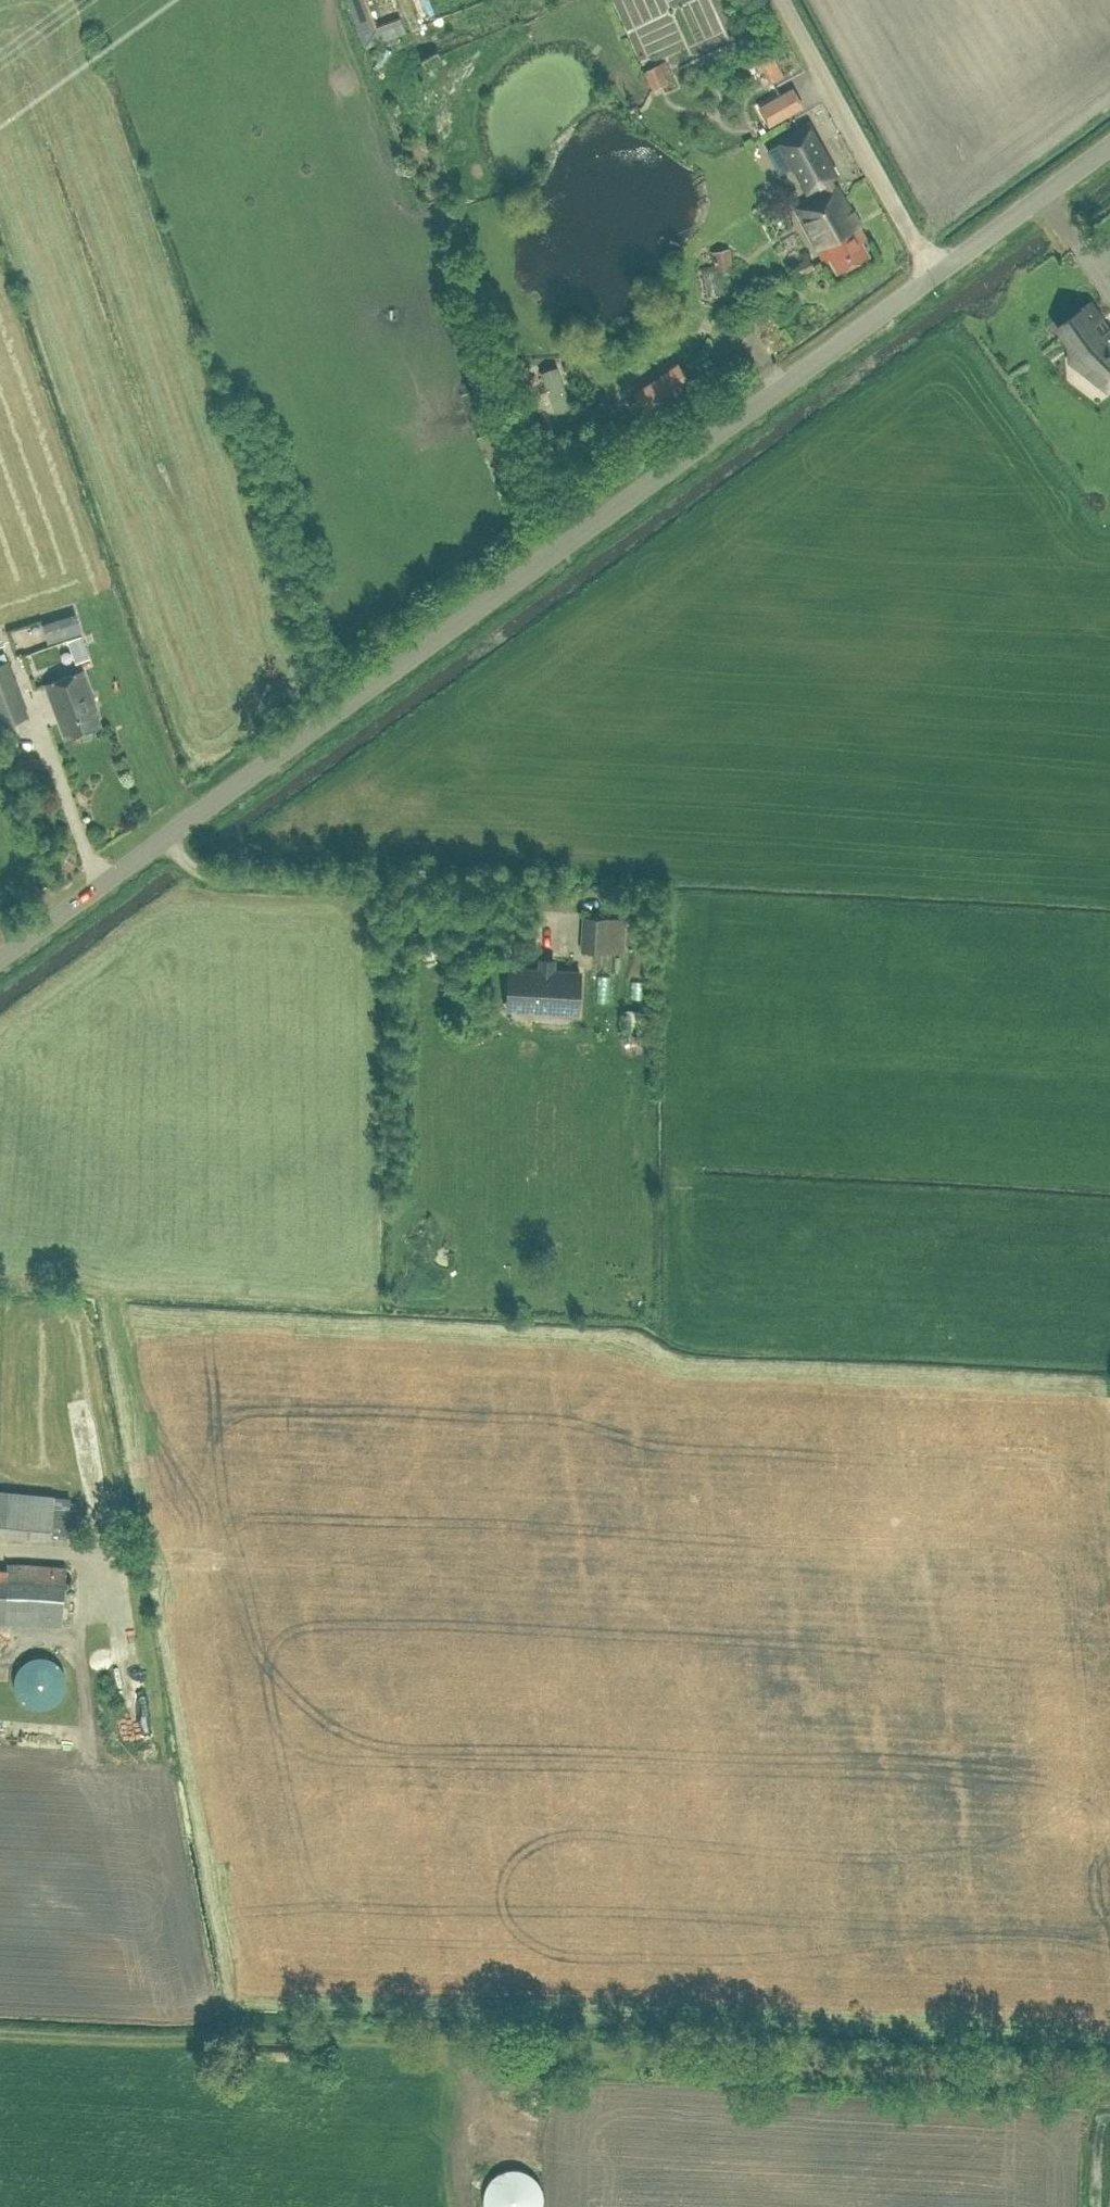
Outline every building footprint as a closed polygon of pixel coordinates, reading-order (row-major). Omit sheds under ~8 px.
[(783,76),(775,55),(760,63),(768,82),(783,76)] [(669,68),(665,59),(643,70),(651,90),(667,82),(663,71),(669,68)] [(825,190),(832,186),(827,177),(835,172),(807,120),(777,136),(804,189),(820,180),(825,190)] [(865,237),(859,225),(858,226),(836,184),(832,186),(825,190),(794,206),(823,261),(829,257),(835,271),(868,253),(861,239),(865,237)] [(728,248),(710,251),(715,274),(732,271),(728,248)] [(812,268),(809,260),(799,264),(803,272),(812,268)] [(1095,378),(1102,372),(1109,382),(1109,332),(1106,327),(1104,329),(1098,320),(1100,319),(1088,302),(1056,325),(1076,352),(1077,354),(1095,378)] [(679,352),(638,381),(650,397),(690,369),(679,352)] [(640,403),(654,423),(697,393),(684,373),(640,403)] [(42,622),(48,641),(81,631),(75,612),(42,622)] [(28,714),(7,660),(0,662),(0,725),(28,714)] [(96,708),(82,670),(45,684),(65,737),(100,724),(94,709),(96,708)] [(580,949),(608,951),(623,951),(625,919),(581,916),(580,949)] [(579,971),(509,967),(507,1007),(577,1011),(579,971)] [(50,1537),(54,1495),(54,1493),(0,1487),(0,1533),(50,1537)] [(54,1495),(50,1537),(67,1537),(70,1495),(54,1495)] [(7,1561),(6,1568),(0,1567),(0,1622),(61,1626),(65,1564),(7,1561)] [(64,1692),(66,1677),(60,1663),(48,1655),(33,1654),(20,1662),(13,1676),(15,1691),(25,1702),(39,1707),(54,1703),(64,1692)] [(483,2196),(484,2201),(485,2206),(541,2206),(542,2201),(543,2196),(542,2191),(541,2186),(539,2181),(536,2177),(532,2173),(528,2170),(523,2168),(518,2167),(513,2166),(508,2167),(503,2168),(498,2170),(494,2173),(490,2177),(487,2181),(485,2186),(484,2191),(483,2196)]
